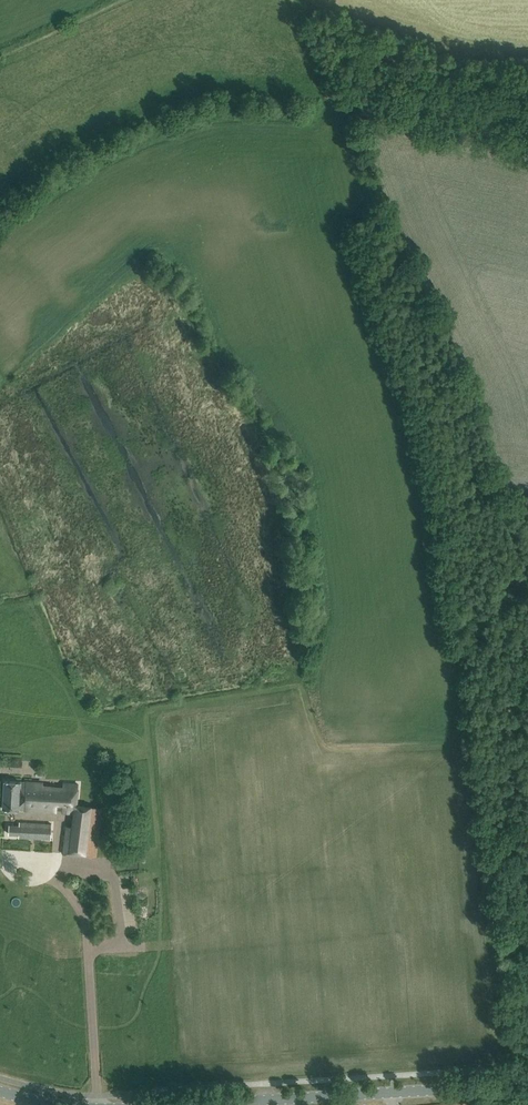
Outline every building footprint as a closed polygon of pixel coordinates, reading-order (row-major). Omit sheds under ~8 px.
[(23,781),(4,780),(2,809),(62,812),(58,852),(96,857),(102,807),(77,804),(78,782),(32,780),(32,781),(23,781)] [(50,841),(51,820),(19,819),(19,825),(10,825),(10,834),(19,834),(18,840),(50,841)]
